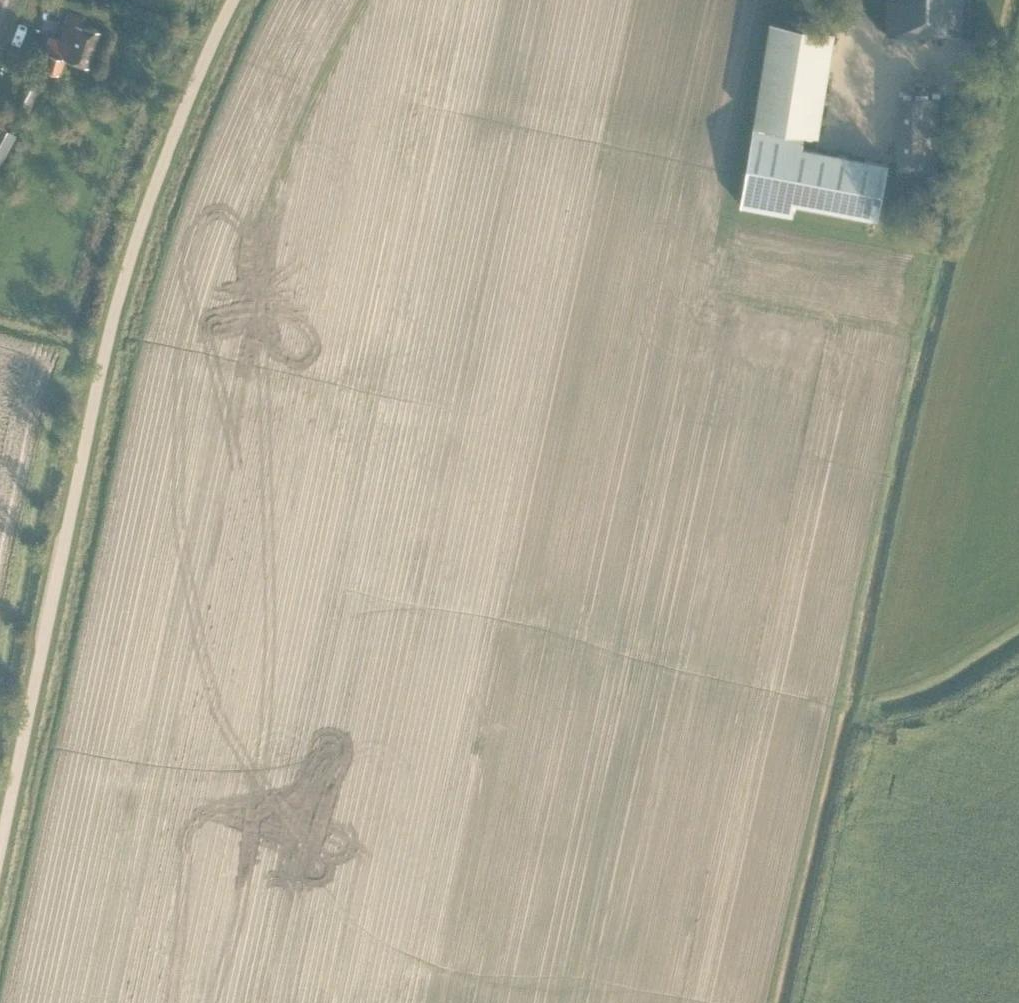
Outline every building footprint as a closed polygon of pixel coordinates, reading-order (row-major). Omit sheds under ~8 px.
[(970,33),(970,0),(887,0),(886,32),(970,33)] [(66,8),(60,30),(58,37),(48,34),(39,64),(58,70),(62,55),(88,63),(99,28),(78,22),(81,13),(66,8)] [(813,132),(830,29),(767,18),(750,122),(813,132)] [(978,53),(966,52),(965,71),(978,71),(978,53)] [(23,73),(10,99),(27,107),(40,82),(23,73)] [(898,94),(899,175),(939,175),(939,94),(898,94)] [(879,215),(889,157),(802,143),(804,132),(750,123),(736,203),(794,212),(796,199),(879,215)] [(0,125),(0,160),(6,148),(14,132),(0,125)]
